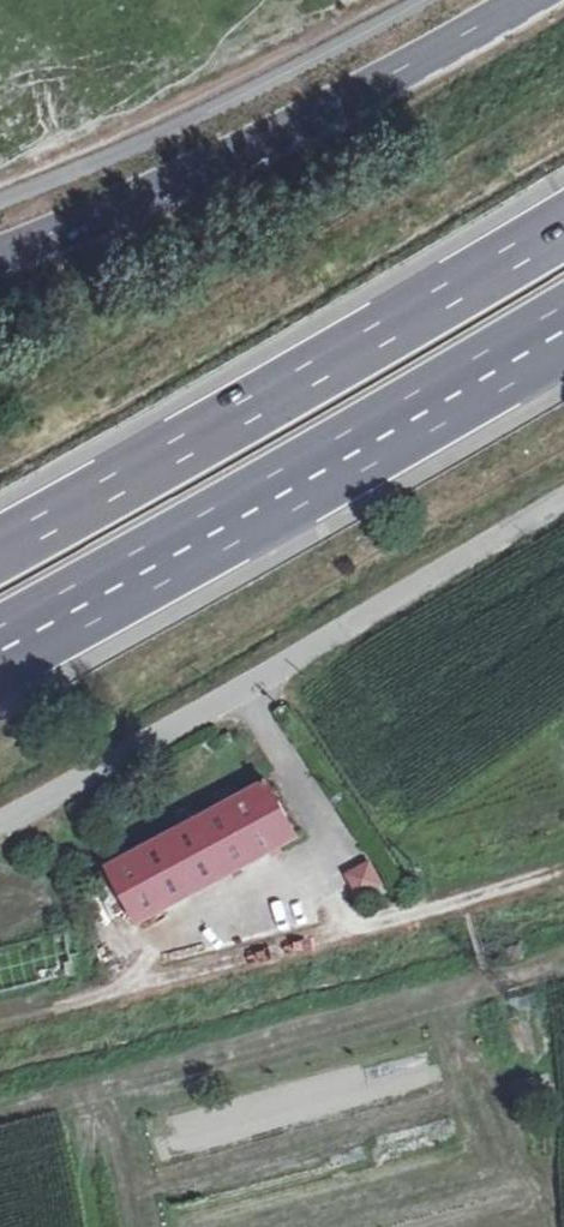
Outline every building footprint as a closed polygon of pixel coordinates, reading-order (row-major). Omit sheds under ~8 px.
[(112,868),(138,921),(295,835),(266,783),(112,868)]
